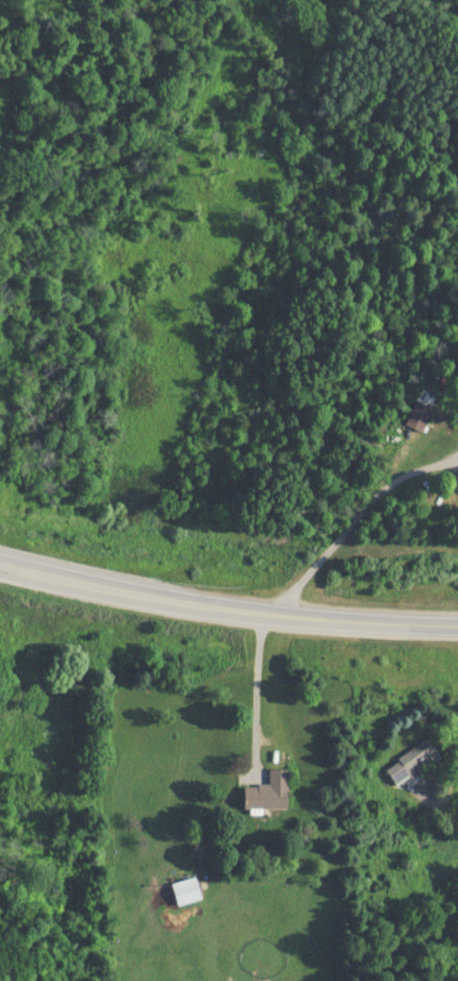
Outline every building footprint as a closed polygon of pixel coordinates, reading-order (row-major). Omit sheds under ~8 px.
[(421,432),(432,408),(415,400),(404,425),(421,432)] [(396,785),(441,757),(430,738),(384,767),(396,785)] [(288,769),(270,769),(270,785),(245,785),(245,808),(288,808),(288,769)] [(178,906),(202,898),(196,876),(171,883),(178,906)]
